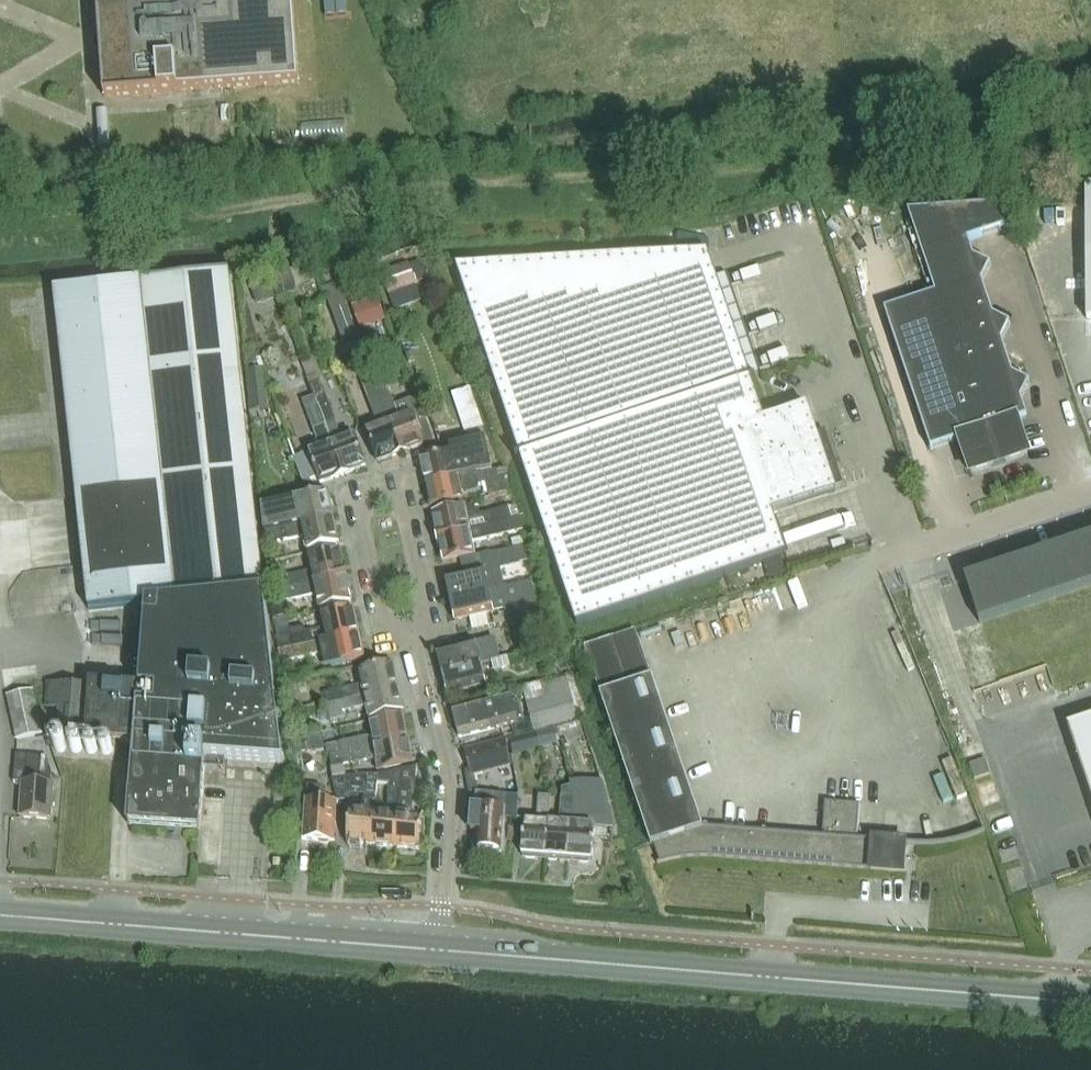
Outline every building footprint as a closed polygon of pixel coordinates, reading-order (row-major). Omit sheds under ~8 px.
[(104,97),(299,83),(293,0),(97,0),(104,97)] [(1007,206),(909,213),(908,213),(936,294),(904,305),(905,306),(888,312),(888,310),(885,311),(931,450),(934,450),(933,448),(950,442),(951,444),(960,441),(970,471),(992,464),(994,468),(1006,463),(1005,460),(1027,452),(1017,422),(1022,420),(1018,409),(1022,401),(1020,400),(1028,385),(1029,385),(1030,383),(1013,375),(1008,357),(1002,359),(999,350),(1002,342),(1001,341),(1009,326),(1010,326),(1011,325),(994,316),(988,299),(982,301),(979,291),(983,283),(981,283),(989,267),(990,268),(991,266),(974,257),(969,241),(983,237),(983,235),(999,229),(1000,231),(1013,227),(1007,206)] [(827,464),(834,461),(829,447),(822,449),(808,407),(765,421),(709,254),(457,269),(577,626),(787,555),(773,514),(837,492),(827,464)] [(297,287),(289,263),(269,270),(278,298),(296,292),(297,287)] [(382,273),(389,295),(417,286),(410,264),(382,273)] [(147,604),(141,688),(90,683),(89,687),(47,683),(45,709),(59,711),(57,734),(82,736),(80,759),(111,762),(113,742),(133,745),(127,824),(200,829),(206,758),(284,763),(230,272),(142,282),(142,281),(55,291),(90,610),(147,604)] [(249,284),(256,304),(275,298),(268,278),(249,284)] [(358,336),(339,283),(325,289),(343,341),(358,336)] [(377,298),(353,307),(362,330),(386,321),(377,298)] [(249,411),(268,410),(264,371),(246,373),(249,411)] [(307,379),(314,397),(343,475),(366,466),(353,436),(343,441),(317,376),(307,379)] [(384,377),(375,380),(401,453),(422,446),(434,442),(419,399),(407,403),(411,415),(402,419),(394,401),(399,399),(395,389),(390,391),(384,377)] [(401,453),(375,380),(363,384),(380,427),(368,431),(379,462),(401,453)] [(476,385),(457,392),(471,430),(490,423),(476,385)] [(322,483),(343,475),(314,397),(303,402),(321,449),(311,453),(297,458),(305,482),(320,477),(322,483)] [(453,453),(420,461),(426,486),(495,470),(487,440),(452,448),(453,453)] [(263,521),(264,532),(335,518),(330,493),(315,496),(312,481),(305,483),(290,442),(274,448),(276,451),(270,453),(285,494),(296,500),(299,515),(263,521)] [(506,468),(505,468),(502,469),(496,470),(499,480),(506,478),(508,477),(509,477),(506,468)] [(495,470),(426,486),(430,509),(465,502),(462,488),(486,484),(490,497),(502,494),(499,480),(496,470),(495,470)] [(433,514),(437,537),(512,521),(508,508),(468,518),(466,508),(433,514)] [(335,518),(264,532),(266,544),(304,537),(307,551),(341,543),(335,518)] [(515,532),(512,521),(437,537),(442,561),(475,554),(473,542),(515,532)] [(1060,539),(1078,594),(1090,590),(1090,550),(1085,531),(1060,539)] [(1060,539),(1035,548),(1053,603),(1078,594),(1060,539)] [(481,553),(486,575),(446,583),(450,599),(504,587),(500,570),(529,563),(525,548),(493,556),(492,551),(481,553)] [(1035,548),(1010,556),(1028,611),(1053,603),(1035,548)] [(271,580),(272,592),(348,577),(343,552),(308,558),(311,572),(271,580)] [(1010,556),(985,564),(1003,620),(1028,611),(1010,556)] [(985,564),(959,573),(978,628),(1003,620),(985,564)] [(272,592),(272,594),(274,604),(316,596),(318,608),(352,600),(348,577),(272,592)] [(504,587),(450,599),(454,619),(494,609),(504,606),(508,623),(541,616),(533,583),(505,589),(504,587)] [(286,611),(279,606),(272,607),(274,619),(286,618),(286,611)] [(276,639),(279,651),(360,633),(354,608),(320,615),(323,629),(306,632),(304,628),(290,631),(291,636),(276,639)] [(365,659),(360,633),(279,651),(281,663),(329,653),(332,667),(365,659)] [(495,638),(438,653),(442,673),(481,664),(481,663),(500,658),(495,638)] [(481,664),(442,673),(447,697),(487,687),(481,664)] [(392,666),(368,670),(358,672),(361,686),(325,694),(327,705),(398,689),(392,666)] [(580,721),(567,677),(524,688),(535,732),(580,721)] [(652,678),(601,695),(652,847),(657,845),(663,863),(658,864),(658,865),(666,863),(671,862),(681,860),(685,859),(695,858),(700,858),(709,858),(714,858),(906,873),(906,871),(902,871),(904,845),(927,846),(933,846),(939,845),(945,845),(950,844),(956,842),(962,841),(968,839),(974,838),(979,835),(986,833),(985,831),(985,832),(979,834),(972,837),(966,839),(959,840),(952,842),(945,843),(939,844),(932,844),(925,845),(918,844),(903,844),(858,840),(860,805),(825,802),(823,837),(703,828),(652,678)] [(517,690),(515,682),(497,686),(499,695),(517,690)] [(282,687),(287,708),(303,704),(298,684),(282,687)] [(398,689),(327,705),(331,721),(345,718),(343,713),(366,707),(369,720),(403,712),(398,689)] [(16,740),(43,732),(33,691),(6,696),(16,740)] [(498,728),(496,721),(516,714),(511,696),(451,711),(458,738),(498,728)] [(411,740),(405,714),(367,724),(370,737),(326,746),(329,756),(354,753),(411,740)] [(1067,727),(1090,798),(1090,719),(1067,727)] [(511,739),(514,754),(558,744),(555,729),(511,739)] [(323,735),(305,737),(289,738),(291,755),(308,753),(308,754),(325,752),(323,735)] [(354,753),(329,756),(332,768),(376,759),(379,772),(416,763),(411,740),(354,753)] [(514,767),(507,740),(466,751),(473,778),(514,767)] [(41,757),(27,756),(18,755),(17,781),(21,781),(19,818),(52,821),(55,785),(39,783),(41,757)] [(398,848),(405,773),(403,773),(402,771),(379,776),(371,845),(398,848)] [(405,773),(398,848),(420,851),(425,816),(411,815),(414,788),(411,788),(413,773),(405,773)] [(365,795),(363,809),(352,808),(347,843),(371,845),(379,776),(336,779),(338,803),(338,806),(349,806),(350,794),(365,795)] [(590,863),(595,828),(615,829),(604,784),(571,783),(573,799),(568,862),(590,863)] [(335,843),(338,806),(338,803),(321,802),(323,787),(308,786),(307,800),(305,800),(302,840),(335,843)] [(501,854),(504,820),(518,821),(519,805),(505,804),(506,797),(477,795),(476,808),(473,808),(471,833),(479,833),(477,852),(501,854)] [(545,860),(548,822),(551,798),(539,796),(537,821),(527,820),(524,859),(545,860)] [(560,824),(548,822),(545,860),(568,862),(573,799),(562,798),(560,824)]
